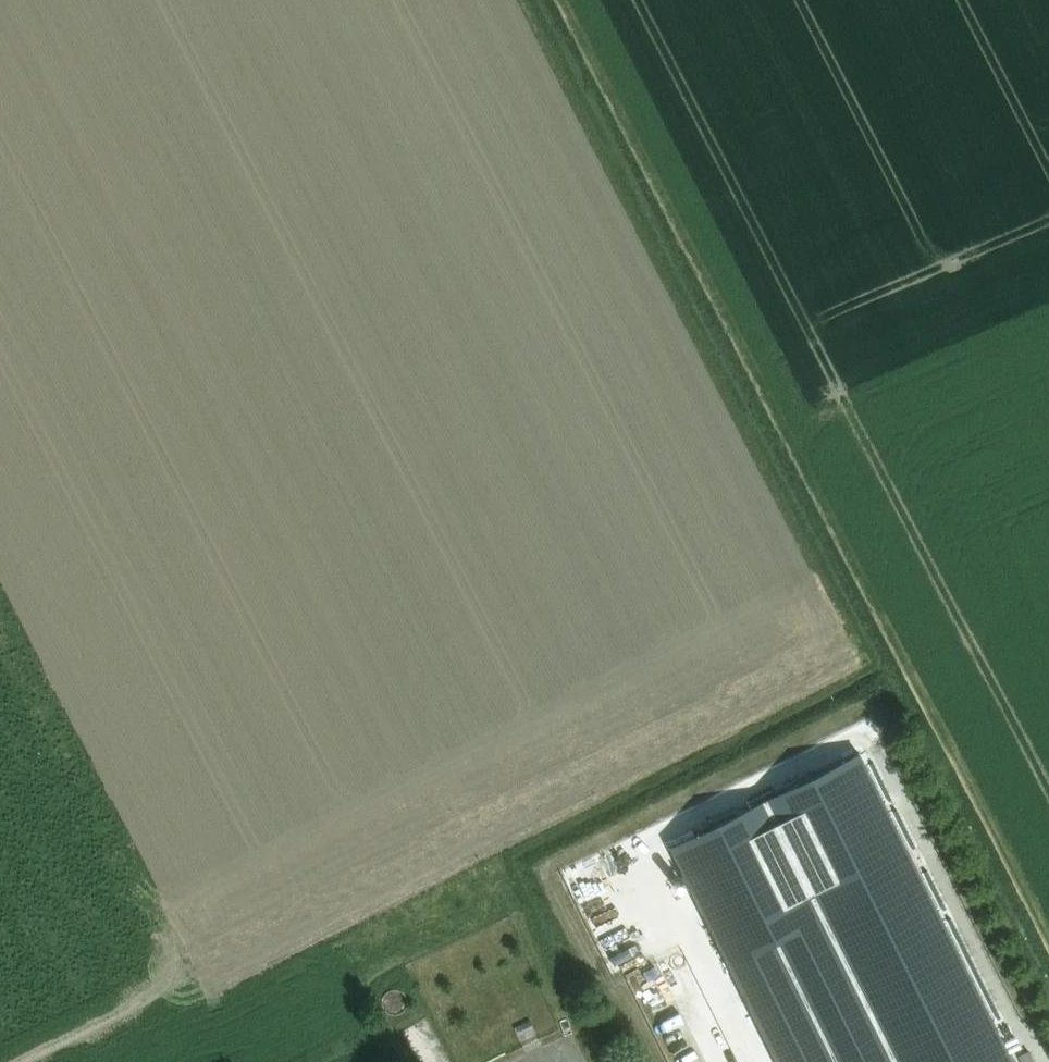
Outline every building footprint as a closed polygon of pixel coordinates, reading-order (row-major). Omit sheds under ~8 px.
[(670,842),(776,1061),(1010,1061),(1005,1050),(859,750),(670,842)] [(1029,1050),(1019,1055),(1022,1061),(1035,1061),(1029,1050)]
